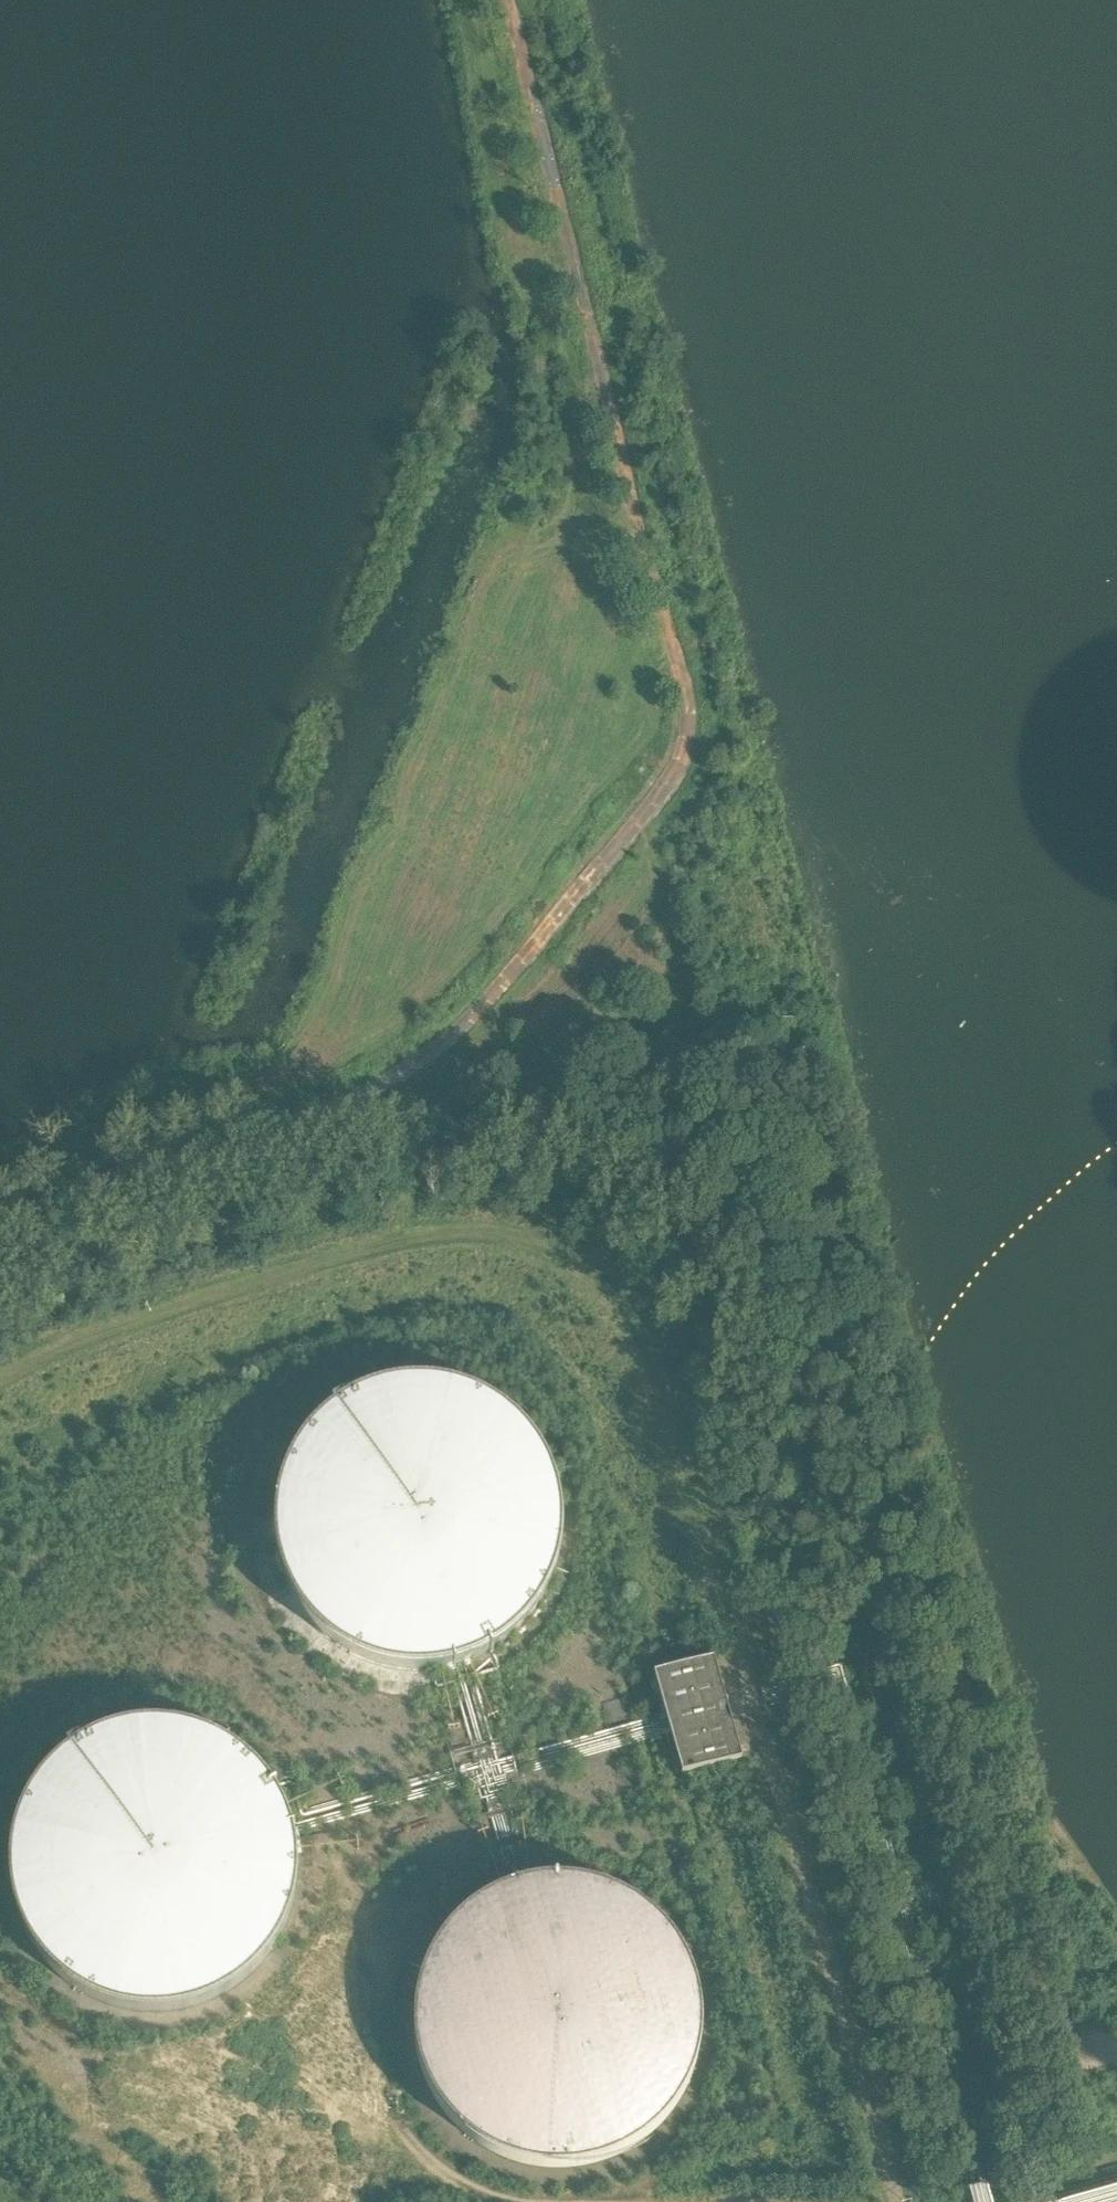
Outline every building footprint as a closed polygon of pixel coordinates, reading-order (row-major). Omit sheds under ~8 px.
[(278,1547),(282,1565),(288,1583),(296,1600),(307,1616),(319,1630),(333,1642),(349,1653),(366,1661),(384,1667),(402,1671),(421,1672),(440,1671),(459,1668),(476,1662),(493,1653),(509,1643),(523,1630),(536,1616),(546,1601),(555,1584),(561,1566),(565,1547),(566,1529),(565,1510),(561,1491),(555,1474),(547,1457),(536,1441),(524,1427),(510,1414),(494,1404),(477,1395),(459,1389),(441,1386),(422,1384),(403,1386),(384,1389),(367,1395),(350,1404),(334,1414),(320,1426),(307,1440),(297,1456),(288,1473),(282,1491),(278,1509),(277,1528),(278,1547)] [(683,1774),(706,1767),(742,1757),(730,1715),(729,1716),(727,1707),(724,1700),(726,1699),(714,1657),(655,1674),(656,1678),(649,1680),(651,1686),(657,1685),(668,1722),(680,1763),(673,1765),(675,1772),(682,1770),(683,1774)] [(9,1880),(12,1898),(18,1916),(27,1933),(37,1949),(50,1963),(64,1975),(79,1986),(96,1994),(114,2000),(133,2004),(152,2005),(170,2004),(189,2001),(207,1995),(224,1986),(240,1976),(254,1963),(266,1949),(277,1934),(285,1917),(291,1899),(295,1880),(296,1862),(295,1843),(292,1824),(285,1806),(277,1790),(267,1774),(254,1760),(240,1747),(224,1737),(207,1728),(190,1722),(171,1719),(152,1717),(133,1718),(115,1722),(97,1728),(80,1736),(64,1747),(50,1759),(38,1773),(27,1789),(19,1806),(12,1824),(9,1842),(7,1861),(9,1880)] [(419,2040),(423,2058),(429,2076),(438,2092),(448,2107),(461,2121),(475,2133),(490,2143),(507,2151),(524,2157),(542,2161),(561,2162),(579,2161),(598,2158),(615,2152),(632,2144),(647,2134),(662,2122),(674,2108),(685,2093),(693,2077),(700,2060),(704,2042),(706,2023),(705,2005),(702,1987),(697,1969),(690,1952),(680,1936),(669,1922),(656,1909),(641,1898),(625,1889),(608,1882),(590,1877),(571,1874),(553,1874),(535,1877),(517,1881),(499,1888),(483,1897),(468,1908),(455,1921),(443,1935),(434,1951),(426,1968),(421,1985),(418,2004),(417,2022),(419,2040)]
